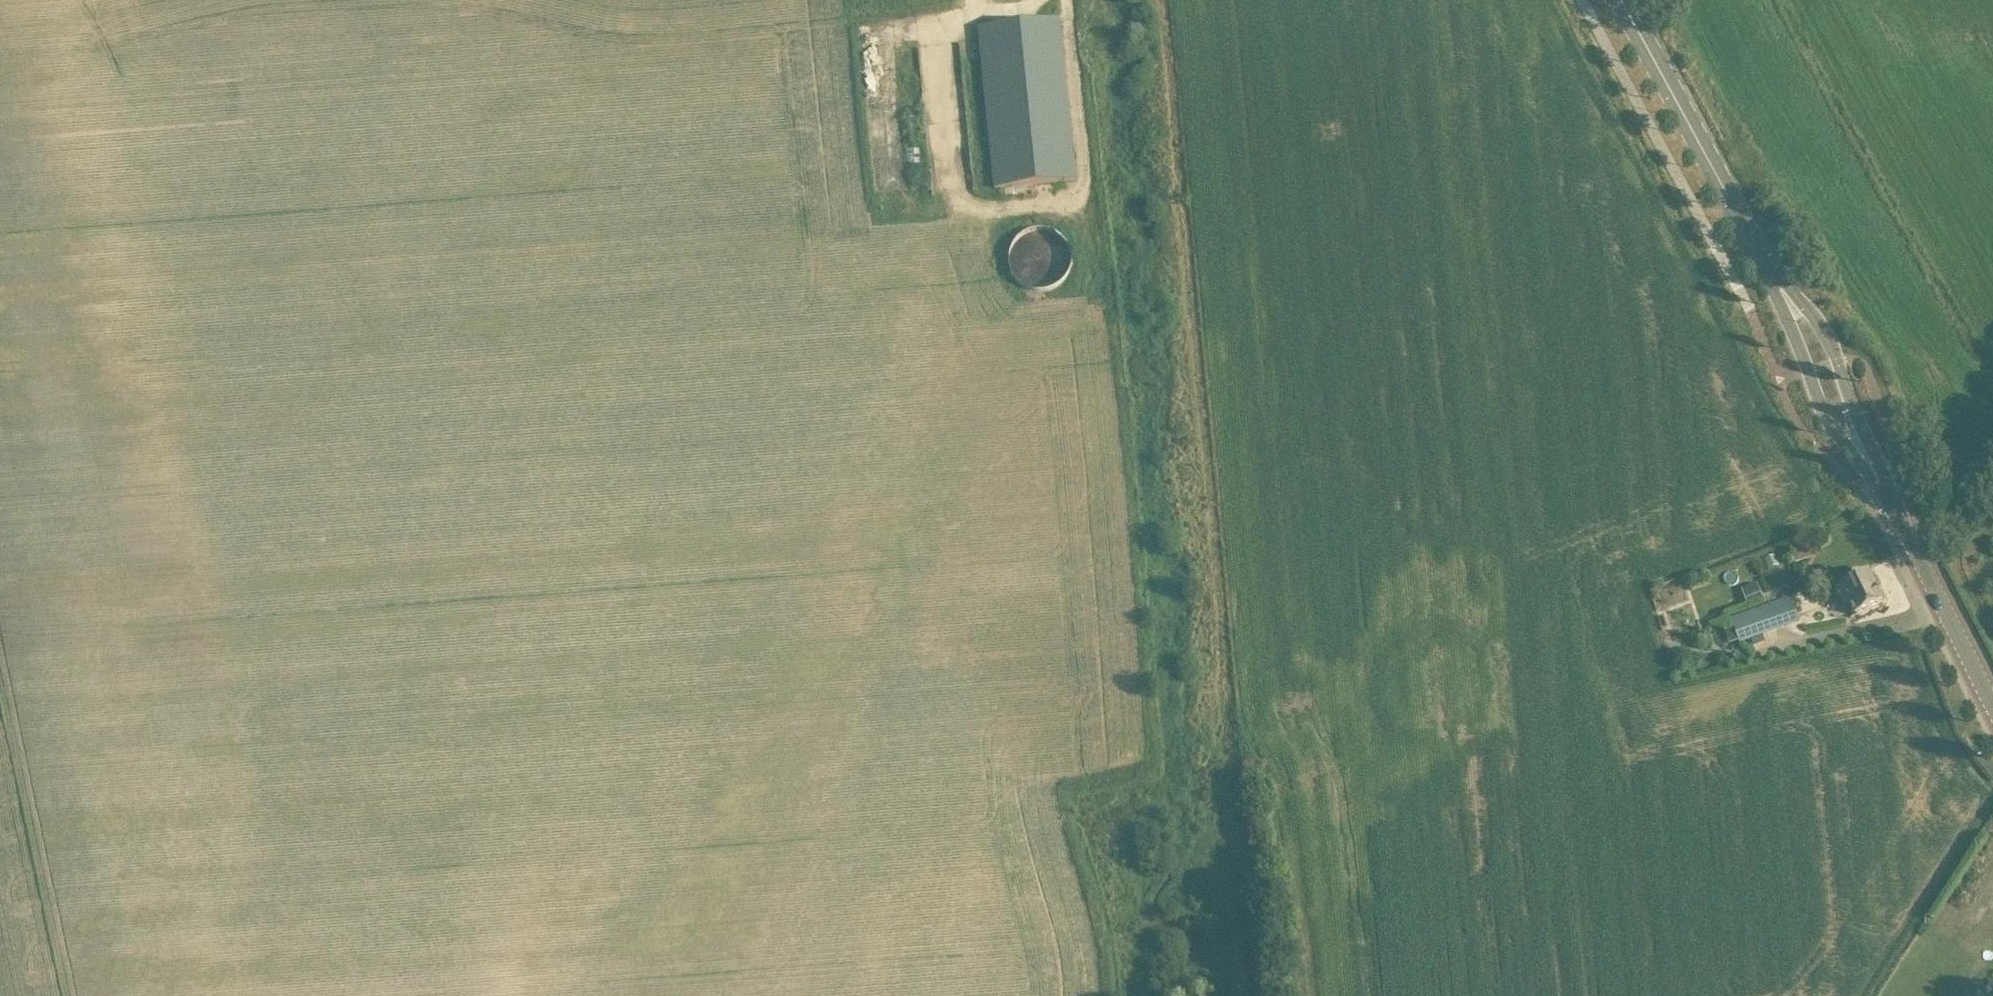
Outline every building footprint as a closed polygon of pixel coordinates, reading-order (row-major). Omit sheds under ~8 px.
[(1058,20),(978,28),(995,189),(1075,181),(1058,20)] [(1066,272),(1068,263),(1067,257),(1065,251),(1062,244),(1058,240),(1052,236),(1047,233),(1040,232),(1034,232),(1024,234),(1018,237),(1013,242),(1009,248),(1007,253),(1006,257),(1005,264),(1006,271),(1008,276),(1011,281),(1016,286),(1020,290),(1026,292),(1031,293),(1039,294),(1045,293),(1049,291),(1055,288),(1060,283),(1064,278),(1066,272)] [(1884,602),(1869,572),(1835,589),(1844,607),(1849,604),(1855,616),(1884,602)] [(1789,587),(1793,598),(1811,591),(1807,581),(1789,587)] [(1743,589),(1747,600),(1762,593),(1758,583),(1743,589)] [(1739,639),(1740,643),(1800,622),(1792,599),(1732,620),(1734,626),(1725,629),(1729,642),(1739,639)]
